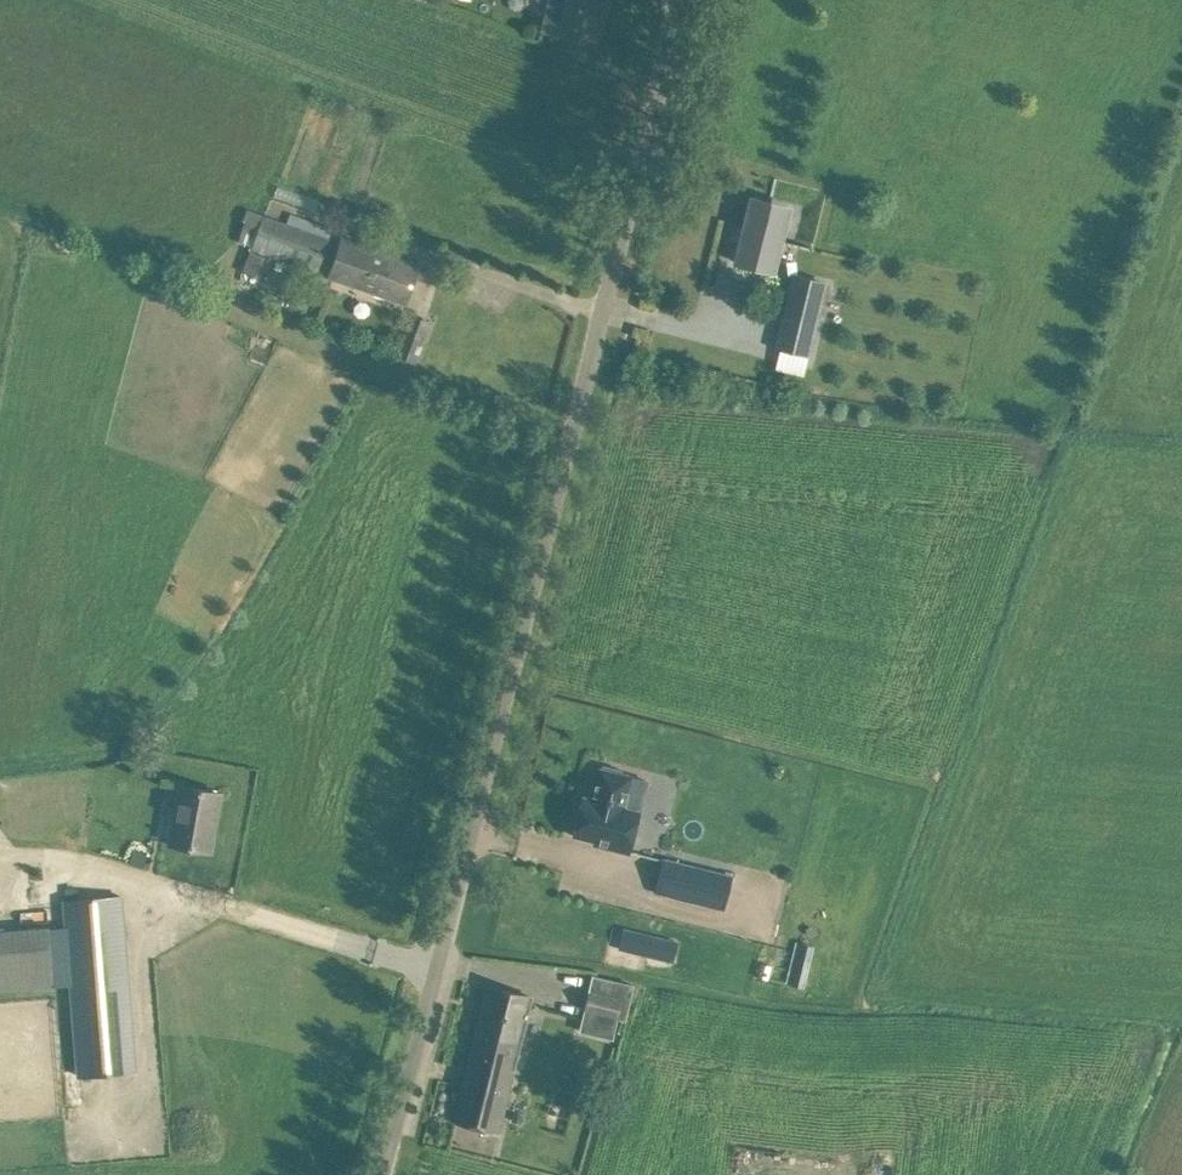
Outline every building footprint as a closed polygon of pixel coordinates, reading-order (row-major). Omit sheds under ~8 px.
[(546,12),(541,29),(594,42),(604,2),(597,0),(549,0),(546,12)] [(770,202),(768,202),(751,197),(743,227),(737,226),(734,239),(740,240),(735,261),(773,270),(786,215),(768,210),(770,202)] [(333,228),(294,214),(291,225),(263,215),(259,226),(245,221),(238,241),(250,245),(248,248),(256,251),(317,272),(333,228)] [(419,264),(389,253),(342,238),(330,278),(405,303),(419,264)] [(262,277),(269,258),(249,251),(242,271),(262,277)] [(790,281),(774,348),(808,356),(819,313),(818,313),(825,283),(792,275),(791,281),(790,281)] [(418,360),(424,345),(423,344),(430,322),(410,315),(397,353),(418,360)] [(622,770),(604,765),(603,769),(596,767),(589,798),(582,797),(580,807),(573,834),(595,840),(594,843),(629,852),(639,811),(624,807),(631,776),(621,773),(622,770)] [(220,793),(180,785),(169,842),(210,850),(214,825),(210,824),(216,793),(220,794),(220,793)] [(731,875),(664,858),(656,892),(723,908),(731,875)] [(135,1072),(129,995),(121,895),(66,899),(73,1000),(78,1076),(135,1072)] [(54,984),(49,927),(0,931),(0,988),(54,984)] [(622,929),(620,950),(675,956),(678,935),(622,929)] [(617,1018),(621,997),(625,983),(593,975),(585,1010),(617,1018)] [(454,1122),(499,1133),(517,1061),(516,1061),(532,997),(488,986),(454,1122)]
